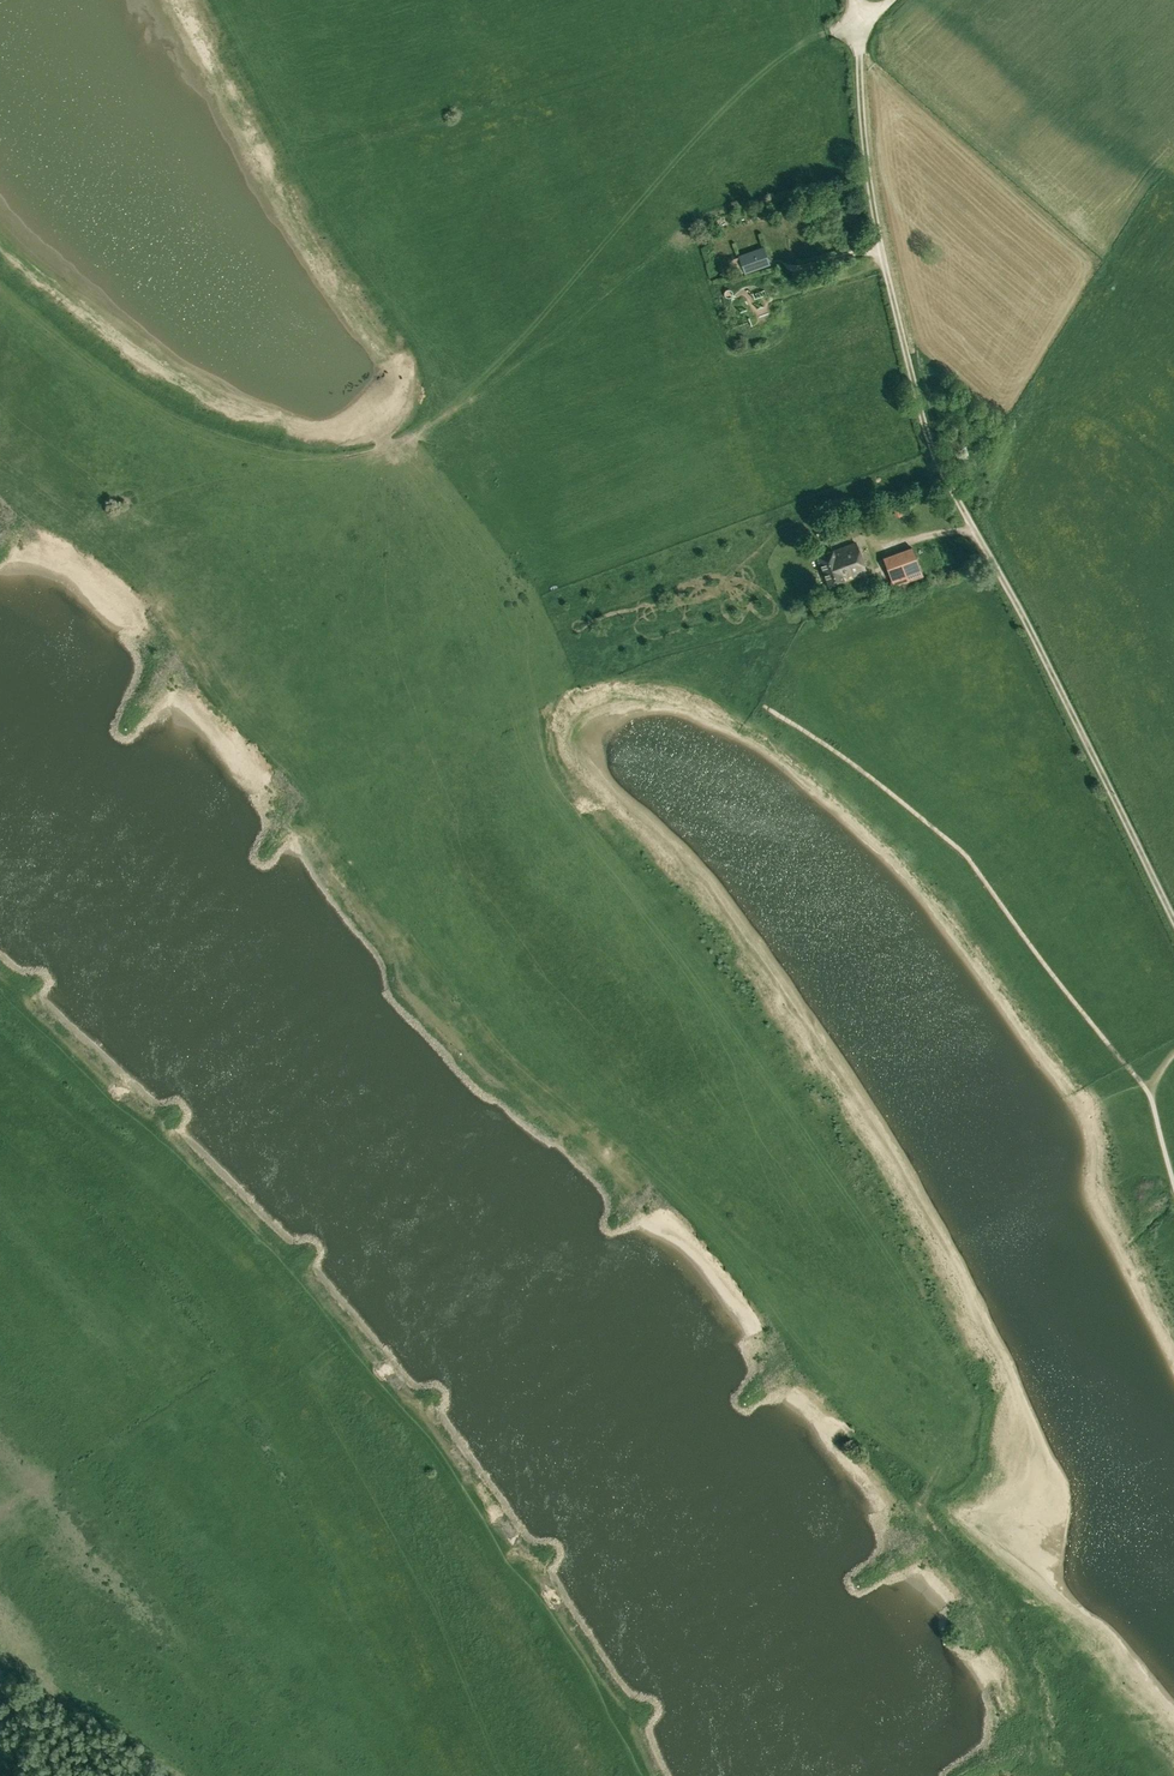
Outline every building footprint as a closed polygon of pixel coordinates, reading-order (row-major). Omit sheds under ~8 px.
[(772,264),(764,245),(739,254),(747,273),(772,264)] [(868,572),(856,543),(834,552),(834,551),(819,557),(831,587),(846,582),(845,581),(868,572)] [(906,581),(925,575),(915,547),(885,558),(891,572),(874,578),(875,580),(871,581),(875,592),(879,590),(880,591),(899,584),(902,594),(910,591),(906,581)]
